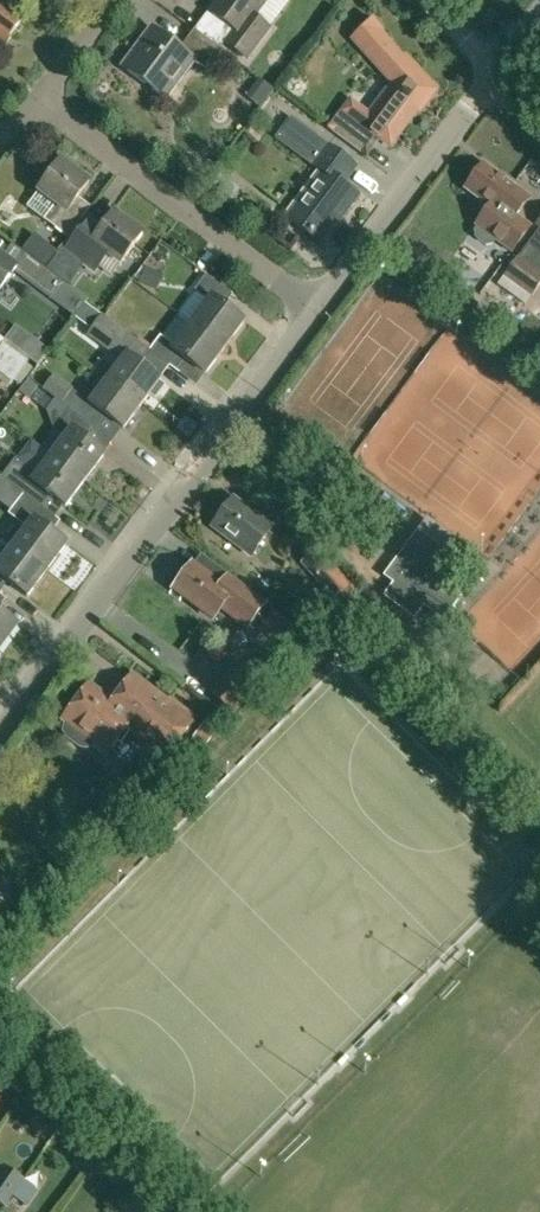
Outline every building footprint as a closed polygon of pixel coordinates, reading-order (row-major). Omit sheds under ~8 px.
[(2,42),(6,37),(9,39),(15,30),(18,25),(26,16),(5,0),(0,0),(0,40),(2,42)] [(225,42),(249,59),(270,30),(254,18),(267,0),(222,0),(212,14),(234,30),(225,42)] [(351,99),(341,112),(328,129),(363,155),(376,138),(391,149),(437,88),(375,20),(354,39),(396,86),(394,88),(392,86),(371,114),(351,99)] [(221,49),(194,30),(193,29),(179,47),(152,27),(122,67),(157,93),(185,54),(206,69),(221,49)] [(293,120),(283,132),(279,138),(324,173),(289,219),(319,242),(340,214),(342,216),(357,196),(343,184),(355,168),(293,120)] [(51,176),(39,191),(28,207),(69,238),(92,207),(79,197),(90,182),(73,170),(75,166),(61,155),(47,173),(51,176)] [(466,187),(465,189),(481,202),(480,204),(485,208),(473,224),(475,225),(472,230),(472,236),(485,245),(491,245),(495,240),(511,252),(529,227),(515,216),(527,200),(516,192),(517,190),(483,165),(476,174),(471,175),(466,183),(466,187)] [(89,219),(66,250),(91,269),(104,251),(121,264),(143,233),(114,212),(102,229),(89,219)] [(33,235),(21,250),(30,257),(47,269),(47,268),(58,253),(33,235)] [(17,268),(0,255),(0,290),(17,268)] [(86,299),(30,257),(20,271),(53,295),(52,297),(75,314),(86,299)] [(531,297),(539,284),(539,273),(518,257),(503,277),(531,297)] [(206,276),(195,290),(209,300),(192,323),(226,348),(245,322),(225,306),(233,296),(206,276)] [(59,346),(75,314),(58,305),(41,337),(59,346)] [(108,377),(110,379),(143,404),(150,394),(156,399),(166,386),(160,381),(161,381),(141,366),(151,352),(150,350),(102,314),(86,336),(105,350),(108,345),(123,356),(120,361),(108,377)] [(226,348),(192,323),(174,346),(161,336),(150,350),(151,352),(176,371),(184,360),(205,376),(226,348)] [(95,367),(86,378),(99,388),(89,401),(73,389),(62,403),(69,409),(94,428),(103,415),(123,430),(143,404),(110,379),(108,377),(95,367)] [(20,392),(29,399),(37,389),(28,382),(20,392)] [(69,409),(54,429),(40,446),(51,454),(86,480),(105,454),(85,440),(94,428),(69,409)] [(51,454),(40,446),(31,439),(17,457),(16,456),(1,476),(24,494),(37,503),(45,493),(65,508),(86,480),(51,454)] [(37,503),(24,494),(9,514),(28,528),(15,545),(48,570),(67,544),(48,529),(57,518),(55,517),(37,503)] [(249,556),(271,527),(233,499),(212,528),(249,556)] [(400,553),(382,578),(391,584),(383,596),(414,620),(423,607),(443,622),(449,626),(459,613),(452,609),(461,597),(441,583),(449,571),(408,542),(400,553)] [(15,545),(1,563),(0,562),(0,588),(6,580),(28,597),(48,570),(15,545)] [(333,618),(334,617),(360,593),(334,565),(315,582),(329,597),(325,601),(322,599),(310,610),(323,625),(332,616),(333,618)] [(264,604),(228,577),(221,587),(192,566),(190,569),(186,566),(181,567),(172,579),(172,584),(176,587),(172,592),(212,622),(221,610),(246,628),(264,604)] [(18,625),(0,611),(0,649),(18,625)] [(233,715),(261,686),(240,664),(211,693),(233,715)] [(64,718),(67,721),(64,725),(62,731),(66,738),(79,748),(86,749),(91,746),(105,756),(127,728),(166,759),(197,718),(169,698),(165,703),(154,694),(154,693),(132,676),(111,703),(88,686),(64,718)] [(207,718),(191,740),(204,749),(220,728),(207,718)] [(0,1174),(0,1204),(5,1207),(23,1180),(5,1167),(0,1174)]
